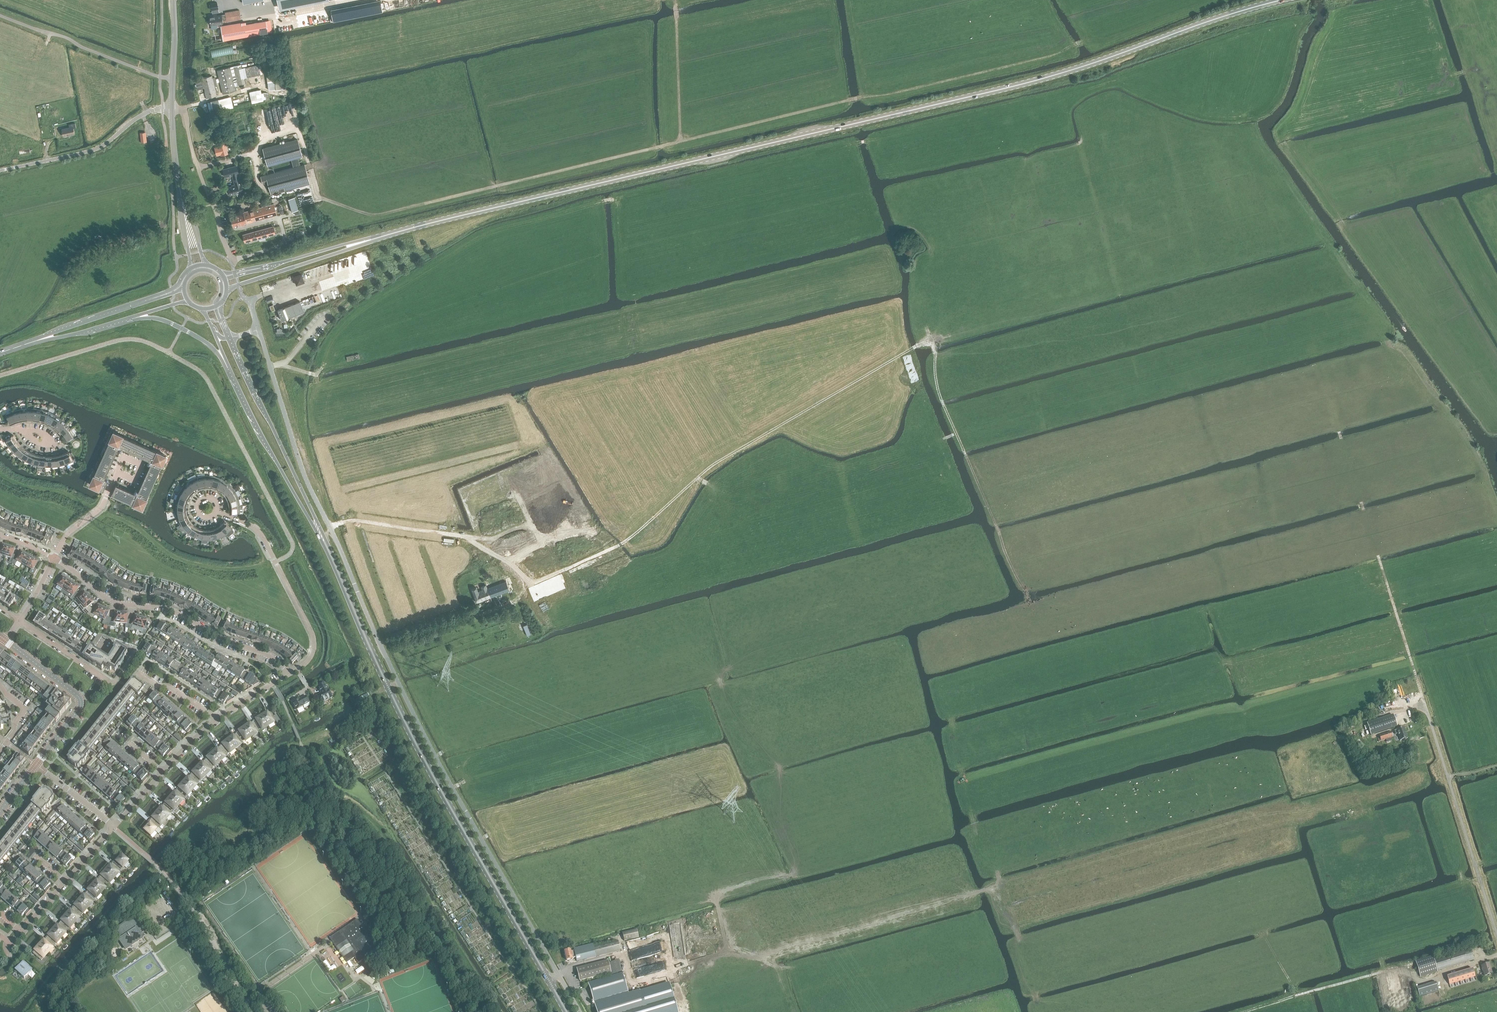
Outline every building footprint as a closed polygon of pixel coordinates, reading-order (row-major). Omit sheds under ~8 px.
[(239,10),(225,12),(225,14),(226,19),(227,21),(234,20),(239,19),(241,19),(239,10)] [(216,14),(209,15),(211,25),(212,25),(212,28),(218,27),(217,24),(223,23),(222,20),(226,19),(225,14),(221,15),(221,14),(217,15),(216,14)] [(268,32),(266,21),(246,24),(248,36),(268,32)] [(223,40),(248,36),(246,24),(245,22),(240,23),(235,24),(221,26),(223,40)] [(241,64),(233,66),(237,85),(245,83),(244,78),(247,77),(249,76),(247,67),(247,66),(245,67),(242,68),(241,64)] [(258,64),(247,66),(247,67),(249,76),(263,74),(261,65),(259,66),(258,64)] [(236,90),(230,67),(217,70),(223,93),(236,90)] [(266,75),(267,78),(268,90),(275,89),(273,77),(274,77),(274,74),(272,74),(272,72),(273,72),(272,68),(267,69),(267,72),(267,75),(266,75)] [(203,77),(201,78),(203,84),(207,98),(217,95),(216,92),(218,91),(217,88),(215,88),(214,85),(217,85),(215,77),(212,77),(212,75),(203,77)] [(195,80),(198,89),(203,88),(204,88),(203,85),(201,79),(195,80)] [(279,82),(275,82),(276,89),(280,89),(286,88),(285,79),(279,80),(279,82)] [(261,89),(249,92),(252,103),(263,100),(263,99),(266,99),(266,100),(270,99),(268,93),(264,92),(262,93),(261,89)] [(230,96),(219,99),(222,109),(233,107),(230,96)] [(62,128),(64,136),(75,133),(74,128),(76,127),(75,123),(69,124),(70,127),(62,128)] [(261,176),(263,183),(268,182),(271,194),(310,183),(304,164),(300,165),(298,157),(303,156),(298,138),(263,147),(268,165),(291,159),(293,167),(261,176)] [(221,146),(217,147),(218,154),(223,153),(223,154),(228,153),(225,141),(220,142),(221,146)] [(229,193),(230,194),(240,192),(240,193),(244,192),(242,185),(242,183),(241,183),(238,173),(239,173),(237,165),(223,169),(225,175),(225,177),(232,175),(234,184),(232,185),(232,186),(228,187),(228,188),(228,189),(227,190),(228,191),(228,192),(229,193)] [(292,211),(298,210),(294,197),(288,199),(292,211)] [(247,223),(277,215),(274,203),(231,215),(234,226),(247,223)] [(273,226),(250,232),(243,234),(245,242),(275,234),(273,226)] [(302,273),(294,276),(296,284),(305,281),(302,273)] [(304,311),(300,301),(278,309),(282,320),(304,311)] [(28,419),(27,408),(22,409),(21,408),(20,409),(22,420),(25,419),(25,421),(28,421),(28,419)] [(22,420),(20,409),(15,410),(13,411),(16,421),(20,420),(20,422),(22,422),(22,420)] [(44,421),(48,411),(43,410),(43,409),(41,409),(39,420),(42,421),(41,423),(43,423),(44,421)] [(11,423),(16,421),(13,411),(11,411),(6,414),(11,423)] [(49,424),(50,424),(55,414),(50,412),(48,411),(44,421),(47,423),(46,425),(48,426),(49,424)] [(54,427),(61,418),(56,415),(55,414),(50,424),(52,426),(51,427),(53,429),(54,427)] [(58,431),(59,431),(66,423),(62,419),(61,418),(54,427),(57,429),(55,431),(57,432),(58,431)] [(62,435),(71,428),(67,424),(68,424),(66,423),(59,431),(61,433),(59,434),(60,436),(62,435)] [(71,428),(62,435),(65,440),(67,439),(69,441),(75,438),(73,435),(75,434),(72,430),(71,428)] [(117,449),(117,448),(119,444),(114,431),(109,440),(110,441),(94,475),(90,484),(99,488),(103,489),(108,480),(107,480),(107,479),(108,479),(108,478),(108,477),(108,476),(107,476),(106,476),(106,475),(117,449)] [(150,463),(151,464),(153,460),(166,455),(157,451),(122,436),(123,435),(114,431),(119,444),(117,448),(117,449),(118,448),(119,449),(119,450),(120,450),(121,450),(121,449),(121,448),(121,447),(122,447),(146,458),(149,459),(149,460),(148,460),(148,461),(147,461),(147,462),(148,462),(148,463),(149,463),(150,463)] [(8,446),(8,447),(17,440),(14,435),(4,440),(7,445),(8,446)] [(13,452),(21,444),(19,441),(20,440),(19,438),(17,440),(8,447),(12,450),(12,451),(13,452)] [(17,456),(19,457),(25,448),(23,445),(24,444),(22,442),(21,444),(13,452),(17,455),(17,456)] [(25,460),(30,451),(27,449),(28,447),(26,446),(25,448),(19,457),(23,460),(25,461),(25,460)] [(29,463),(31,464),(35,453),(32,452),(33,450),(31,449),(30,451),(25,460),(29,463)] [(38,465),(40,455),(37,454),(38,452),(36,451),(35,453),(31,464),(36,465),(38,466),(38,465)] [(68,451),(63,453),(66,464),(68,463),(73,461),(68,451)] [(57,455),(60,466),(65,464),(65,465),(66,464),(63,453),(59,454),(59,452),(57,453),(57,455)] [(137,493),(143,508),(147,499),(146,498),(162,464),(166,455),(153,460),(151,464),(150,463),(150,464),(138,490),(137,491),(137,490),(137,489),(136,489),(135,489),(135,490),(135,491),(134,492),(137,493)] [(196,477),(200,487),(204,486),(204,488),(206,488),(206,486),(205,475),(198,476),(196,477)] [(205,475),(206,486),(209,486),(209,488),(211,488),(211,486),(213,475),(207,475),(205,475)] [(213,475),(211,486),(215,487),(214,489),(216,490),(217,488),(221,478),(215,476),(215,475),(213,475)] [(190,483),(195,490),(198,488),(199,490),(201,489),(200,487),(196,477),(191,480),(190,480),(189,481),(190,483)] [(221,478),(217,488),(220,490),(218,491),(220,493),(221,491),(222,491),(228,482),(223,479),(222,478),(221,478)] [(229,482),(228,482),(222,491),(224,493),(222,495),(223,496),(225,495),(234,489),(230,484),(229,482)] [(183,486),(191,493),(194,491),(195,493),(196,492),(195,490),(190,483),(186,487),(184,485),(183,486)] [(133,504),(143,508),(137,493),(134,492),(116,484),(112,493),(134,503),(133,504)] [(178,494),(188,498),(190,495),(191,497),(193,495),(191,493),(183,486),(179,492),(178,494)] [(234,489),(225,495),(227,498),(225,499),(226,501),(228,500),(238,496),(235,490),(234,489)] [(178,502),(186,504),(187,500),(189,501),(190,499),(188,498),(178,494),(176,500),(175,502),(178,502)] [(238,496),(228,500),(229,503),(227,504),(227,506),(229,505),(229,506),(240,504),(239,498),(238,496)] [(175,510),(186,509),(186,506),(188,506),(188,504),(186,504),(178,502),(178,508),(175,508),(175,510)] [(240,505),(240,504),(229,506),(229,511),(240,513),(240,506),(240,505)] [(177,519),(187,515),(187,511),(188,511),(188,509),(186,509),(175,510),(177,517),(176,517),(177,519)] [(566,511),(548,517),(551,525),(569,519),(566,511)] [(181,526),(190,520),(188,517),(190,516),(189,514),(187,515),(177,519),(180,524),(180,525),(181,526)] [(187,532),(194,524),(191,521),(193,520),(192,519),(190,520),(181,526),(185,531),(187,532)] [(0,528),(5,530),(9,523),(4,521),(0,528)] [(224,521),(220,525),(226,534),(228,533),(233,528),(224,521)] [(195,535),(198,527),(196,525),(197,524),(195,522),(194,524),(187,532),(192,536),(194,537),(195,535)] [(5,530),(11,533),(14,525),(9,523),(5,530)] [(16,534),(21,536),(24,528),(24,525),(19,524),(18,526),(16,534)] [(202,540),(204,529),(201,528),(201,526),(199,525),(198,527),(195,535),(201,537),(200,539),(202,540)] [(215,528),(219,538),(225,535),(226,534),(220,525),(217,527),(216,525),(214,526),(215,528)] [(204,529),(202,540),(208,540),(210,540),(209,529),(206,529),(206,527),(204,527),(204,529)] [(209,529),(210,540),(217,539),(219,538),(215,528),(212,529),(211,527),(209,527),(209,529)] [(32,539),(36,541),(40,533),(34,531),(32,539)] [(41,543),(45,535),(44,535),(40,533),(36,541),(41,543)] [(46,533),(45,535),(41,543),(46,545),(48,541),(51,542),(53,536),(46,533)] [(6,557),(9,546),(3,544),(3,546),(0,552),(0,556),(0,555),(6,557)] [(10,562),(12,563),(15,557),(12,556),(14,550),(15,550),(15,548),(9,546),(6,557),(11,558),(10,562)] [(67,556),(73,559),(76,551),(71,548),(67,556)] [(17,561),(22,564),(28,554),(22,551),(21,553),(18,559),(15,557),(12,563),(15,565),(17,561)] [(73,559),(77,561),(81,554),(77,551),(76,551),(73,559)] [(22,564),(27,567),(33,557),(28,554),(22,564)] [(77,561),(83,564),(86,556),(81,554),(77,561)] [(83,564),(87,566),(91,559),(86,556),(83,564)] [(33,557),(27,567),(31,570),(29,573),(34,576),(38,570),(36,568),(35,569),(34,569),(37,563),(38,563),(39,563),(40,562),(40,561),(40,560),(39,559),(38,559),(37,559),(37,560),(33,557)] [(87,566),(91,568),(95,562),(91,559),(87,566)] [(91,568),(95,572),(100,565),(95,562),(91,568)] [(100,575),(105,568),(100,565),(95,572),(100,575)] [(100,575),(104,578),(109,571),(107,569),(105,568),(100,575)] [(104,578),(109,581),(114,574),(109,571),(104,578)] [(109,581),(114,584),(118,577),(114,574),(109,581)] [(58,586),(63,589),(69,579),(65,577),(65,576),(65,575),(64,575),(63,575),(62,575),(62,576),(62,577),(62,578),(63,578),(58,586)] [(114,584),(119,587),(122,579),(118,577),(114,584)] [(61,592),(66,596),(75,583),(69,579),(63,589),(61,592)] [(119,587),(124,589),(127,582),(122,579),(119,587)] [(505,581),(487,588),(491,597),(509,590),(505,581)] [(124,589),(129,591),(132,583),(127,582),(124,589)] [(71,599),(73,601),(77,595),(75,594),(79,588),(80,586),(75,583),(66,596),(71,599)] [(477,587),(472,589),(477,602),(491,597),(487,588),(486,585),(481,587),(483,590),(478,591),(477,587)] [(0,602),(5,605),(10,596),(11,594),(7,592),(0,602)] [(75,602),(79,606),(90,596),(86,592),(84,593),(79,598),(77,595),(73,601),(75,603),(75,602)] [(165,599),(170,601),(173,593),(168,592),(165,599)] [(10,596),(5,605),(9,608),(15,599),(10,596)] [(82,611),(87,616),(91,610),(88,607),(93,603),(95,601),(90,596),(79,606),(83,611),(82,611)] [(179,606),(183,598),(178,596),(174,603),(179,606)] [(179,606),(184,608),(188,601),(185,599),(183,598),(179,606)] [(184,608),(189,611),(193,603),(188,601),(184,608)] [(194,613),(195,614),(199,606),(198,606),(193,603),(189,611),(194,613)] [(94,615),(99,618),(104,607),(99,604),(98,606),(95,612),(91,610),(87,616),(93,619),(94,615)] [(195,614),(200,617),(203,610),(199,606),(195,614)] [(103,623),(108,626),(110,620),(106,618),(109,612),(110,610),(104,607),(99,618),(104,620),(103,623)] [(200,617),(204,620),(208,613),(203,610),(200,617)] [(115,623),(121,624),(122,612),(115,611),(115,614),(115,620),(110,620),(108,626),(115,627),(115,623)] [(126,628),(129,629),(130,622),(127,621),(128,615),(128,613),(122,612),(121,624),(126,624),(126,628)] [(34,624),(39,627),(45,617),(39,613),(37,617),(38,618),(34,624)] [(133,626),(138,627),(142,617),(136,614),(135,617),(133,623),(130,622),(129,629),(131,629),(133,626)] [(142,617),(138,627),(143,629),(142,633),(145,634),(147,628),(145,627),(147,621),(148,619),(142,617)] [(216,617),(212,625),(217,628),(221,620),(216,617)] [(39,627),(43,630),(49,622),(45,619),(45,618),(39,627)] [(43,630),(48,633),(53,625),(49,622),(43,630)] [(154,628),(161,632),(166,625),(166,624),(163,622),(163,623),(161,622),(159,625),(157,623),(154,628)] [(221,629),(226,632),(230,624),(225,622),(221,629)] [(226,632),(231,634),(234,627),(230,624),(226,632)] [(48,633),(53,636),(58,628),(53,625),(48,633)] [(161,632),(166,636),(171,628),(166,625),(161,632)] [(231,634),(237,636),(239,628),(234,627),(231,634)] [(53,636),(57,639),(62,631),(58,628),(53,636)] [(166,636),(170,639),(175,631),(171,628),(166,636)] [(62,642),(67,633),(68,632),(64,629),(63,631),(62,631),(57,639),(62,642)] [(170,639),(175,641),(180,634),(175,631),(170,639)] [(62,642),(66,645),(72,636),(67,633),(62,642)] [(175,641),(179,644),(184,636),(180,634),(175,641)] [(66,645),(71,648),(76,639),(72,636),(66,645)] [(179,644),(183,647),(188,639),(184,636),(179,644)] [(262,645),(267,646),(270,639),(265,637),(262,645)] [(71,648),(75,651),(81,642),(76,639),(71,648)] [(183,647),(188,650),(193,642),(188,639),(183,647)] [(267,646),(271,649),(275,641),(270,639),(267,646)] [(271,649),(276,651),(280,644),(275,641),(271,649)] [(75,651),(80,654),(85,645),(81,642),(75,651)] [(146,655),(147,655),(146,655),(151,647),(145,643),(145,642),(141,648),(142,647),(144,649),(142,652),(143,653),(146,655)] [(188,650),(192,652),(197,645),(193,642),(188,650)] [(276,651),(280,654),(285,647),(280,644),(276,651)] [(80,654),(84,656),(84,657),(90,648),(89,648),(85,645),(80,654)] [(84,657),(84,656),(83,657),(89,661),(89,662),(96,666),(102,669),(104,667),(110,671),(112,669),(115,671),(119,665),(120,666),(124,659),(124,658),(127,652),(117,645),(114,649),(116,651),(109,662),(93,651),(94,649),(90,646),(89,648),(90,648),(84,657)] [(192,652),(196,655),(201,648),(197,645),(192,652)] [(147,655),(152,658),(157,651),(151,647),(146,655),(147,655)] [(280,654),(284,657),(290,650),(285,647),(280,654)] [(195,656),(201,659),(206,652),(201,648),(196,655),(195,656)] [(288,660),(294,654),(290,650),(284,657),(288,660)] [(152,658),(156,661),(161,653),(157,651),(152,658)] [(201,659),(206,663),(211,655),(206,652),(201,659)] [(2,665),(8,657),(4,653),(3,653),(0,658),(0,663),(2,665)] [(156,661),(160,664),(165,656),(161,653),(156,661)] [(214,662),(218,665),(223,657),(219,654),(216,659),(214,662)] [(294,654),(288,660),(292,664),(298,658),(294,654)] [(212,666),(214,662),(216,659),(211,655),(206,663),(212,666)] [(160,664),(165,666),(170,659),(165,656),(160,664)] [(7,668),(13,661),(8,657),(2,665),(0,667),(5,671),(7,668)] [(218,665),(223,668),(228,660),(223,657),(218,665)] [(165,666),(169,669),(174,662),(170,659),(165,666)] [(223,668),(227,670),(232,663),(228,660),(223,668)] [(7,668),(12,672),(18,664),(13,661),(7,668)] [(169,669),(174,673),(179,665),(174,662),(169,669)] [(227,670),(231,673),(236,666),(232,663),(227,670)] [(12,672),(16,676),(23,668),(18,664),(12,672)] [(174,673),(179,676),(184,668),(179,665),(174,673)] [(231,673),(236,676),(241,668),(236,666),(231,673)] [(16,676),(21,680),(27,672),(23,668),(16,676)] [(179,676),(184,679),(189,671),(184,668),(179,676)] [(236,676),(240,679),(245,671),(241,668),(236,676)] [(184,679),(188,682),(193,674),(189,671),(184,679)] [(240,679),(245,682),(250,675),(250,674),(245,671),(240,679)] [(21,680),(26,683),(32,675),(27,672),(21,680)] [(188,682),(192,684),(197,677),(193,674),(188,682)] [(250,675),(245,682),(252,686),(252,687),(258,683),(257,683),(253,680),(255,678),(253,677),(253,676),(250,674),(250,675)] [(26,683),(31,687),(37,679),(32,675),(26,683)] [(192,684),(197,687),(202,679),(197,677),(192,684)] [(31,687),(35,690),(42,683),(37,679),(31,687)] [(133,679),(128,686),(135,692),(135,693),(138,695),(141,691),(145,694),(148,691),(133,679)] [(197,687),(201,690),(206,682),(202,679),(197,687)] [(201,690),(205,693),(210,685),(206,682),(201,690)] [(35,690),(40,694),(46,686),(42,683),(35,690)] [(318,695),(322,703),(332,697),(329,690),(328,690),(324,683),(318,686),(322,693),(318,695)] [(205,693),(209,695),(214,688),(210,685),(205,693)] [(40,694),(45,698),(51,690),(46,686),(40,694)] [(128,686),(124,690),(132,696),(135,693),(135,692),(128,686)] [(209,695),(214,698),(220,689),(215,686),(214,688),(209,695)] [(214,698),(219,701),(219,702),(224,694),(221,692),(222,691),(223,689),(221,688),(220,689),(214,698)] [(46,714),(47,715),(55,721),(56,722),(60,717),(65,710),(66,711),(72,703),(64,697),(57,692),(57,693),(52,689),(51,690),(45,698),(44,699),(49,703),(46,706),(49,709),(46,714)] [(124,690),(121,694),(129,700),(132,696),(124,690)] [(147,697),(153,702),(159,695),(156,692),(156,693),(155,691),(152,694),(151,692),(146,697),(147,697)] [(121,694),(118,698),(126,704),(129,700),(121,694)] [(219,702),(219,701),(219,702),(222,704),(224,705),(226,702),(227,703),(232,699),(224,694),(219,702)] [(153,702),(158,706),(164,699),(159,695),(153,702)] [(292,702),(297,710),(303,707),(303,706),(309,702),(306,696),(300,700),(299,699),(292,702)] [(118,698),(115,702),(123,708),(126,704),(118,698)] [(158,706),(161,710),(167,703),(164,699),(158,706)] [(115,702),(112,706),(119,712),(123,708),(115,702)] [(161,710),(165,713),(171,706),(167,703),(161,710)] [(112,706),(108,710),(116,716),(119,712),(112,706)] [(163,715),(167,718),(175,710),(171,706),(165,713),(163,715)] [(108,710),(105,714),(113,720),(116,716),(108,710)] [(173,720),(179,713),(175,710),(167,718),(171,722),(173,720)] [(265,713),(262,716),(268,726),(274,723),(273,722),(276,721),(278,724),(280,723),(281,724),(282,723),(277,715),(274,716),(271,711),(266,714),(265,713)] [(173,720),(177,723),(183,716),(179,713),(173,720)] [(105,714),(102,718),(110,724),(113,720),(105,714)] [(47,715),(44,719),(52,725),(55,721),(47,715)] [(1367,724),(1368,726),(1371,735),(1397,726),(1393,715),(1367,724)] [(177,723),(181,727),(188,720),(187,720),(183,716),(177,723)] [(258,719),(253,722),(261,734),(261,733),(260,731),(262,729),(262,730),(268,726),(262,716),(258,718),(258,719)] [(127,725),(130,728),(136,721),(132,717),(126,724),(128,725),(127,725)] [(102,718),(99,722),(107,728),(110,724),(102,718)] [(44,719),(41,723),(49,729),(52,725),(44,719)] [(188,720),(181,727),(187,733),(192,728),(191,728),(189,727),(192,724),(190,723),(188,720)] [(131,728),(135,732),(141,725),(136,721),(130,728),(131,728)] [(99,722),(96,726),(104,732),(107,728),(99,722)] [(248,725),(244,727),(251,737),(257,733),(259,731),(260,734),(261,734),(253,722),(248,725)] [(41,723),(37,727),(45,734),(49,729),(41,723)] [(135,732),(139,735),(145,728),(141,725),(135,732)] [(96,726),(93,730),(100,736),(104,732),(96,726)] [(37,727),(34,732),(42,738),(45,734),(37,727)] [(241,730),(236,734),(245,745),(243,742),(245,741),(246,741),(251,737),(244,727),(241,730)] [(1400,741),(1407,738),(1404,727),(1397,730),(1395,731),(1396,734),(1398,733),(1400,741)] [(139,735),(143,738),(149,732),(145,728),(139,735)] [(93,730),(89,734),(97,740),(100,736),(93,730)] [(34,732),(31,736),(39,742),(42,738),(34,732)] [(143,738),(147,742),(153,735),(149,732),(143,738)] [(1381,741),(1393,737),(1391,732),(1379,736),(1380,737),(1377,738),(1379,742),(1381,741)] [(147,742),(150,745),(156,738),(157,738),(158,737),(154,733),(153,735),(147,742)] [(89,734),(86,738),(94,744),(97,740),(89,734)] [(231,737),(228,740),(235,749),(241,745),(240,744),(242,743),(244,745),(245,745),(236,734),(232,737),(231,737)] [(26,739),(27,740),(35,746),(39,742),(31,736),(29,735),(26,739)] [(86,738),(83,742),(91,748),(94,744),(86,738)] [(150,745),(154,748),(160,742),(157,738),(156,738),(150,745)] [(27,740),(24,744),(24,745),(32,751),(32,750),(35,746),(27,740)] [(225,744),(221,748),(229,757),(230,757),(228,754),(230,753),(230,754),(235,749),(228,740),(224,743),(225,744)] [(83,742),(80,746),(88,752),(91,748),(83,742)] [(106,749),(110,753),(116,746),(112,742),(106,749)] [(158,753),(159,753),(165,746),(160,742),(154,748),(159,752),(158,753)] [(24,745),(24,744),(20,749),(29,756),(33,751),(32,750),(32,751),(24,745)] [(80,746),(79,745),(77,748),(76,747),(69,756),(70,757),(68,760),(70,761),(69,762),(76,767),(76,766),(78,768),(82,762),(83,763),(86,759),(85,758),(90,753),(88,752),(80,746)] [(110,753),(114,756),(119,749),(116,746),(110,753)] [(165,746),(159,753),(161,755),(162,755),(163,756),(165,754),(167,755),(167,756),(171,751),(165,746)] [(216,751),(212,754),(220,762),(222,761),(225,758),(225,757),(227,755),(229,758),(229,757),(221,748),(216,751)] [(114,756),(117,759),(123,753),(119,749),(114,756)] [(16,753),(12,757),(22,765),(25,760),(15,752),(15,753),(16,753)] [(117,759),(121,763),(127,756),(123,753),(117,759)] [(209,757),(205,761),(215,770),(213,768),(215,766),(215,767),(220,762),(212,754),(209,757)] [(121,763),(125,766),(131,759),(127,756),(121,763)] [(12,757),(8,761),(18,769),(21,765),(22,765),(12,757)] [(125,766),(129,769),(135,763),(131,759),(125,766)] [(5,766),(7,767),(15,773),(18,769),(8,761),(5,766)] [(200,765),(197,768),(206,776),(211,771),(210,771),(212,769),(214,771),(215,770),(205,761),(201,765),(200,765)] [(129,769),(133,773),(139,766),(135,763),(129,769)] [(133,773),(137,777),(144,770),(143,770),(139,766),(133,773)] [(7,767),(4,771),(12,777),(15,773),(7,767)] [(83,774),(87,778),(93,771),(89,768),(87,770),(86,771),(84,774),(83,774)] [(195,772),(191,776),(201,785),(201,784),(199,782),(201,780),(201,781),(206,776),(197,768),(194,771),(195,772)] [(144,770),(137,777),(143,782),(143,783),(147,778),(145,777),(148,774),(146,773),(146,772),(144,770)] [(4,771),(0,776),(8,782),(12,777),(4,771)] [(87,778),(91,781),(97,775),(93,771),(87,778)] [(91,781),(95,785),(101,778),(97,775),(91,781)] [(0,776),(0,782),(5,786),(8,782),(0,776)] [(186,780),(183,783),(192,791),(194,792),(195,791),(193,790),(197,785),(196,785),(198,783),(200,785),(201,785),(191,776),(187,780),(186,780)] [(95,785),(99,788),(105,782),(101,778),(95,785)] [(99,788),(102,791),(108,785),(105,782),(99,788)] [(181,787),(177,791),(187,800),(188,799),(185,797),(187,795),(188,796),(192,791),(183,783),(180,786),(181,787)] [(102,791),(106,795),(112,788),(108,785),(102,791)] [(106,795),(110,798),(116,791),(112,788),(106,795)] [(32,804),(33,805),(41,811),(42,813),(46,807),(47,808),(50,804),(50,803),(54,798),(52,796),(46,791),(46,792),(44,790),(41,793),(41,792),(34,801),(32,804)] [(114,803),(115,803),(121,796),(116,791),(110,798),(115,802),(114,803)] [(173,794),(170,797),(179,806),(184,800),(183,800),(185,798),(187,800),(177,791),(173,795),(173,794)] [(121,796),(115,803),(117,805),(118,805),(119,806),(121,804),(123,805),(123,806),(127,801),(121,796)] [(167,801),(164,806),(174,815),(174,814),(172,812),(174,810),(174,811),(179,806),(170,797),(167,801)] [(33,805),(30,809),(37,815),(41,811),(33,805)] [(56,812),(60,816),(66,809),(62,806),(61,807),(59,809),(58,811),(56,812)] [(159,809),(157,812),(166,821),(170,815),(171,813),(174,815),(164,806),(160,810),(159,809)] [(30,809),(27,813),(34,819),(37,815),(30,809)] [(60,816),(64,819),(70,812),(66,809),(60,816)] [(64,819),(68,823),(74,816),(70,812),(64,819)] [(154,816),(151,820),(161,830),(161,829),(159,827),(161,825),(161,826),(166,821),(157,812),(154,816)] [(27,813),(23,817),(31,823),(34,819),(27,813)] [(68,823),(72,826),(78,819),(74,816),(68,823)] [(23,817),(20,821),(28,827),(31,823),(23,817)] [(72,826),(76,829),(82,823),(78,819),(72,826)] [(161,830),(151,820),(146,826),(148,827),(144,831),(151,837),(152,836),(158,828),(160,830),(161,830)] [(20,821),(17,825),(25,831),(28,827),(20,821)] [(76,829),(80,833),(86,826),(82,823),(76,829)] [(17,825),(14,829),(22,835),(25,831),(17,825)] [(80,833),(84,837),(91,830),(90,830),(86,826),(80,833)] [(14,829),(11,833),(18,839),(22,835),(14,829)] [(91,830),(84,837),(90,842),(90,843),(94,838),(92,836),(95,834),(93,833),(93,832),(91,830)] [(34,838),(38,841),(44,834),(40,831),(34,838)] [(11,833),(8,837),(15,843),(18,839),(11,833)] [(38,841),(42,845),(48,838),(44,834),(38,841)] [(8,837),(4,841),(12,847),(15,843),(8,837)] [(42,845),(46,848),(52,841),(48,838),(42,845)] [(4,841),(1,845),(9,851),(12,847),(4,841)] [(46,848),(49,851),(55,845),(52,841),(46,848)] [(0,846),(0,850),(6,855),(9,851),(1,845),(0,846)] [(49,851),(53,855),(59,848),(55,845),(49,851)] [(53,855),(57,858),(63,851),(59,848),(53,855)] [(57,858),(61,862),(62,862),(68,856),(63,851),(57,858)] [(62,862),(61,862),(64,865),(65,865),(66,866),(68,864),(70,865),(70,866),(74,861),(68,856),(62,862)] [(117,858),(113,863),(123,872),(121,870),(128,862),(128,863),(129,862),(122,856),(119,859),(117,858)] [(13,863),(19,868),(26,861),(23,859),(21,858),(19,860),(17,859),(17,858),(13,863)] [(19,868),(24,872),(30,866),(26,862),(26,861),(19,868)] [(108,867),(105,870),(115,878),(119,873),(120,871),(123,873),(123,872),(113,863),(109,867),(108,867)] [(24,872),(28,876),(34,869),(30,866),(24,872)] [(28,876),(32,879),(38,872),(34,869),(28,876)] [(103,874),(99,878),(110,887),(108,885),(110,883),(110,884),(115,878),(105,870),(102,874),(103,874)] [(32,879),(35,882),(41,876),(38,872),(32,879)] [(35,882),(40,887),(46,880),(46,879),(46,880),(41,876),(35,882)] [(95,882),(92,885),(101,893),(106,888),(105,888),(107,886),(109,888),(110,887),(99,878),(96,882),(95,882)] [(46,880),(40,887),(46,892),(50,888),(48,886),(50,884),(49,882),(46,880)] [(90,889),(86,893),(97,902),(95,900),(96,898),(97,898),(101,893),(92,885),(89,888),(90,889)] [(1,897),(5,901),(11,894),(7,891),(1,897)] [(82,897),(79,900),(88,908),(93,903),(92,903),(94,901),(96,903),(97,902),(86,893),(82,897)] [(5,901),(9,905),(15,898),(11,894),(5,901)] [(9,905),(13,908),(19,901),(15,898),(9,905)] [(76,904),(73,908),(83,917),(84,917),(81,915),(83,913),(84,913),(88,908),(79,900),(76,903),(76,904)] [(17,912),(24,905),(19,901),(13,908),(17,912)] [(24,905),(17,912),(20,915),(22,916),(24,913),(26,915),(30,911),(30,910),(30,911),(24,905)] [(69,912),(66,915),(75,923),(79,918),(81,916),(83,918),(83,917),(73,908),(69,912)] [(63,919),(60,923),(70,932),(68,930),(70,928),(75,923),(66,915),(63,918),(63,919)] [(113,930),(118,938),(126,949),(145,936),(132,917),(113,930)] [(339,952),(340,953),(340,954),(341,954),(347,963),(355,958),(358,963),(373,953),(366,942),(362,945),(359,941),(368,935),(357,919),(333,936),(334,938),(332,940),(339,951),(339,952)] [(55,927),(52,930),(62,938),(66,933),(66,932),(67,931),(70,933),(70,932),(60,923),(56,927),(55,927)] [(639,937),(637,929),(622,933),(624,941),(639,937)] [(50,934),(46,938),(57,947),(55,945),(56,943),(57,943),(62,938),(52,930),(49,933),(50,934)] [(42,942),(39,945),(48,953),(53,948),(52,947),(54,946),(56,948),(57,947),(46,938),(43,942),(42,942)] [(618,941),(593,947),(595,957),(620,951),(618,941)] [(580,956),(581,958),(581,961),(595,957),(593,947),(592,944),(574,948),(574,951),(575,952),(576,956),(577,956),(577,957),(580,956)] [(48,953),(39,945),(36,948),(37,949),(33,953),(41,960),(43,958),(44,958),(48,953)] [(1438,971),(1474,960),(1471,948),(1434,960),(1433,956),(1416,961),(1420,977),(1438,972),(1438,971)] [(572,958),(576,957),(577,962),(581,961),(581,958),(580,956),(577,957),(577,956),(576,956),(575,952),(574,951),(571,951),(570,950),(564,951),(566,960),(573,959),(572,958)] [(608,961),(577,969),(580,981),(611,973),(608,961)] [(21,976),(24,979),(32,970),(23,963),(15,973),(21,976)] [(1490,963),(1481,965),(1484,976),(1493,973),(1490,963)] [(1477,968),(1451,975),(1451,978),(1453,983),(1479,975),(1477,968)] [(622,973),(588,983),(595,1005),(629,995),(629,994),(622,973)] [(1439,990),(1436,982),(1417,987),(1420,996),(1439,990)] [(595,1005),(597,1011),(677,1011),(670,985),(656,990),(652,990),(641,994),(640,991),(629,994),(629,995),(595,1005)]
